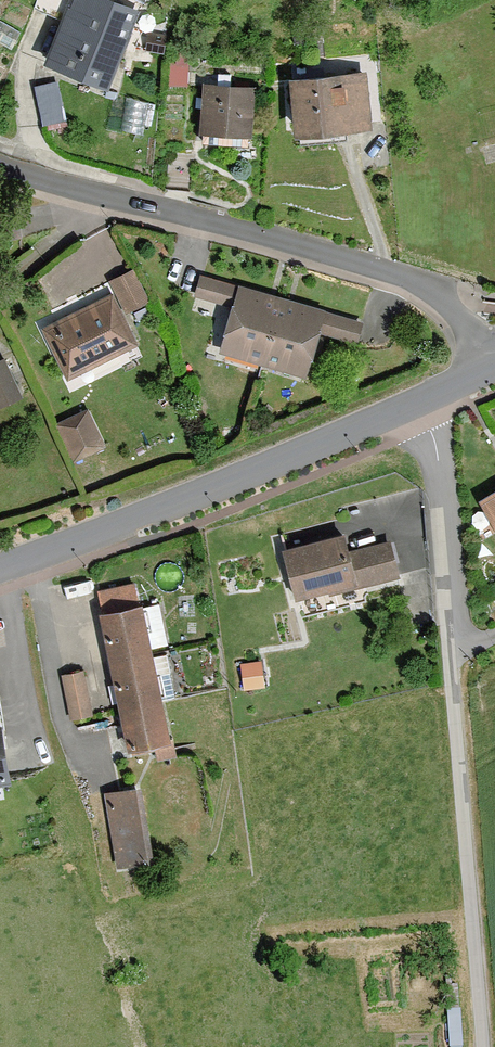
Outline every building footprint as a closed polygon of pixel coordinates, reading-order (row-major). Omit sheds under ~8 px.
[(118,0),(70,0),(44,60),(107,86),(140,9),(118,0)] [(289,76),(295,133),(372,127),(367,69),(289,76)] [(57,82),(35,87),(43,126),(65,121),(57,82)] [(256,85),(202,82),(199,129),(253,133),(256,85)] [(111,294),(120,313),(145,301),(130,268),(105,280),(111,294)] [(239,284),(200,273),(193,295),(232,307),(239,284)] [(283,296),(239,284),(232,307),(219,352),(263,365),(283,296)] [(111,294),(40,326),(64,377),(134,344),(120,313),(111,294)] [(326,309),(283,296),(263,365),(307,377),(319,332),(326,309)] [(364,320),(326,309),(319,332),(357,343),(364,320)] [(0,360),(0,408),(23,397),(5,358),(0,360)] [(56,421),(74,463),(106,450),(88,408),(56,421)] [(482,500),(494,523),(494,493),(482,500)] [(350,531),(279,547),(290,599),(361,583),(352,543),(350,531)] [(352,543),(361,583),(394,576),(385,535),(352,543)] [(137,597),(91,606),(101,654),(146,645),(137,597)] [(143,602),(147,642),(165,640),(161,600),(143,602)] [(146,645),(101,654),(111,705),(156,696),(146,645)] [(262,662),(240,664),(244,691),(265,688),(262,662)] [(80,668),(59,672),(68,717),(89,712),(80,668)] [(156,696),(111,705),(120,751),(165,742),(156,696)] [(10,782),(0,734),(0,784),(10,782)] [(139,784),(104,792),(121,869),(156,862),(139,784)]
